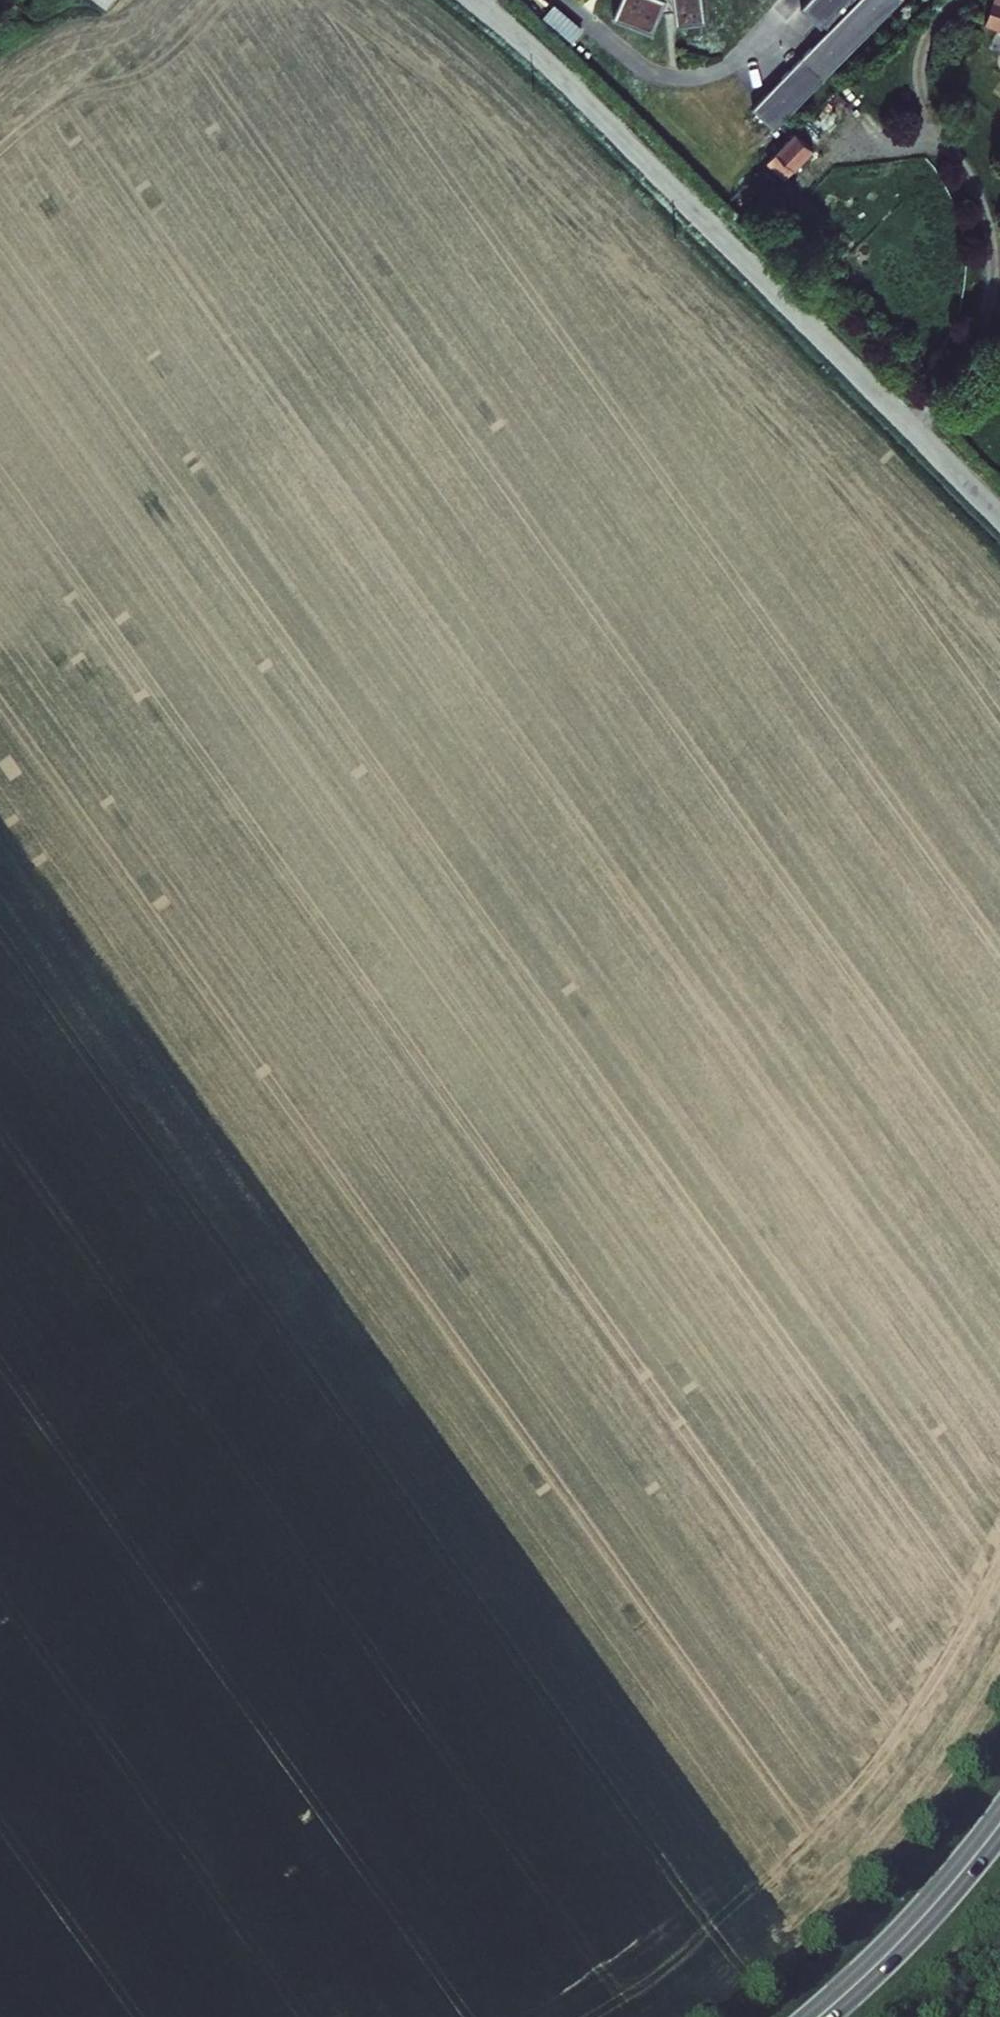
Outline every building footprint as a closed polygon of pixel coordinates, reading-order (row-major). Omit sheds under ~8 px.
[(616,13),(654,31),(665,8),(677,7),(679,19),(709,15),(707,0),(622,0),(616,13)] [(822,19),(823,17),(829,22),(754,100),(776,122),(893,0),(802,0),(822,19)] [(971,24),(995,32),(993,40),(996,41),(992,52),(999,55),(999,0),(980,0),(971,24)] [(776,142),(785,151),(793,159),(813,139),(805,131),(796,122),(776,142)]
